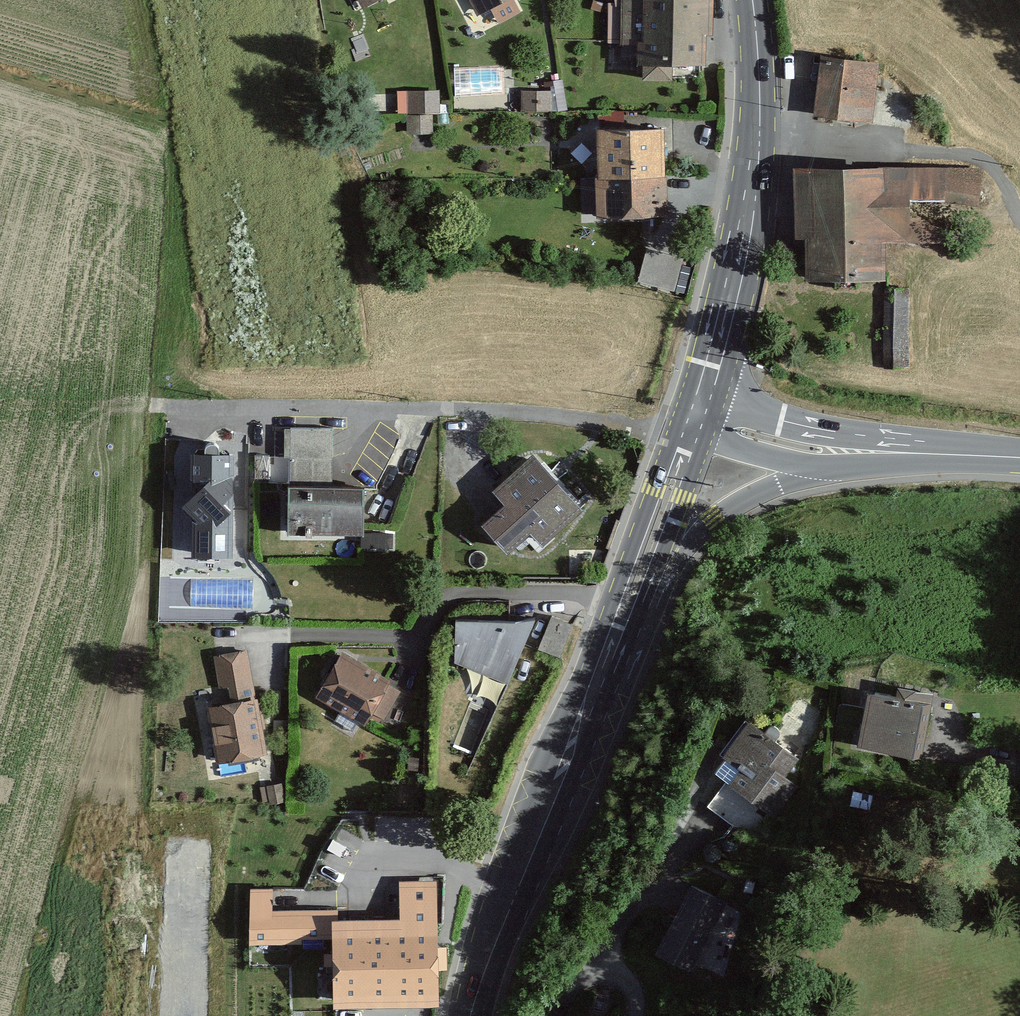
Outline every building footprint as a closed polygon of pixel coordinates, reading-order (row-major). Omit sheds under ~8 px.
[(363,9),(381,0),(358,0),(363,9)] [(478,16),(491,10),(499,24),(521,13),(515,0),(469,0),(478,16)] [(719,0),(616,0),(615,47),(638,48),(639,70),(710,69),(719,0)] [(881,66),(823,61),(817,122),(875,127),(881,66)] [(440,90),(397,91),(397,114),(440,113),(440,90)] [(552,91),(521,91),(521,112),(551,113),(552,91)] [(407,134),(433,134),(433,115),(406,115),(407,134)] [(666,133),(597,134),(600,221),(669,219),(666,133)] [(806,288),(891,285),(893,248),(946,251),(955,231),(912,224),(911,206),(981,207),(985,171),(802,171),(806,288)] [(638,284),(675,293),(684,260),(647,251),(638,284)] [(886,368),(909,368),(910,287),(886,287),(886,368)] [(333,426),(291,425),(290,479),(332,480),(333,426)] [(223,451),(218,443),(207,443),(190,454),(189,487),(195,493),(180,508),(192,521),(191,558),(236,560),(239,451),(223,451)] [(533,449),(492,485),(503,497),(480,517),(506,548),(529,528),(541,542),(583,505),(533,449)] [(288,532),(364,532),(364,480),(332,480),(290,479),(288,479),(288,532)] [(517,615),(455,615),(454,661),(507,680),(535,613),(517,615)] [(574,625),(553,617),(540,650),(561,658),(574,625)] [(248,647),(214,654),(222,699),(205,703),(216,761),(268,751),(248,647)] [(397,689),(389,685),(393,678),(343,649),(316,694),(361,721),(366,711),(379,719),(397,689)] [(923,696),(867,685),(857,741),(912,752),(923,696)] [(724,758),(729,761),(718,775),(779,821),(803,789),(790,779),(804,760),(751,721),(724,758)] [(282,783),(260,787),(264,807),(286,803),(282,783)] [(332,935),(333,1001),(437,1000),(436,878),(399,878),(399,914),(339,914),(332,914),(332,935)] [(728,899),(691,880),(655,949),(692,968),(728,899)] [(339,908),(272,907),(272,885),(250,885),(250,941),(301,941),(302,935),(332,935),(332,914),(339,914),(339,908)]
